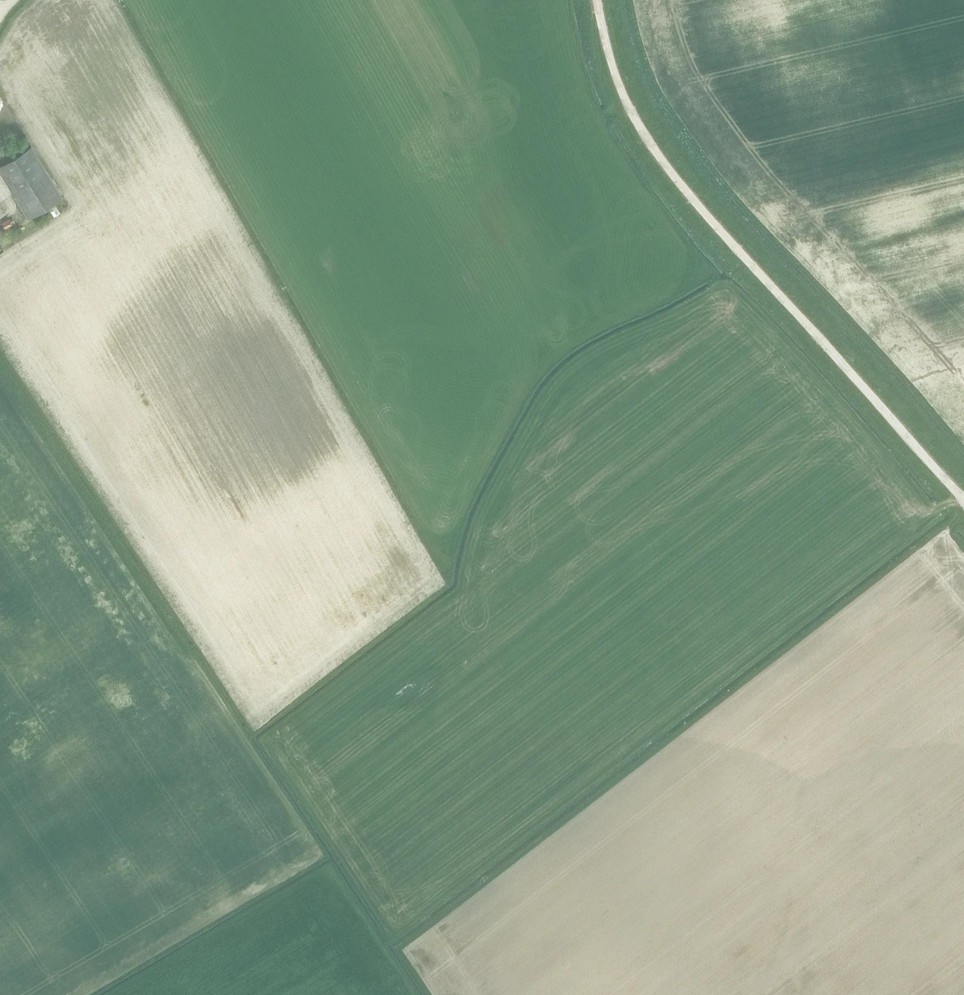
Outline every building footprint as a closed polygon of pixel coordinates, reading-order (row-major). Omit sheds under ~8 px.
[(36,154),(31,145),(0,164),(0,171),(29,218),(63,197),(36,154)] [(12,222),(9,217),(2,221),(5,226),(12,222)]
